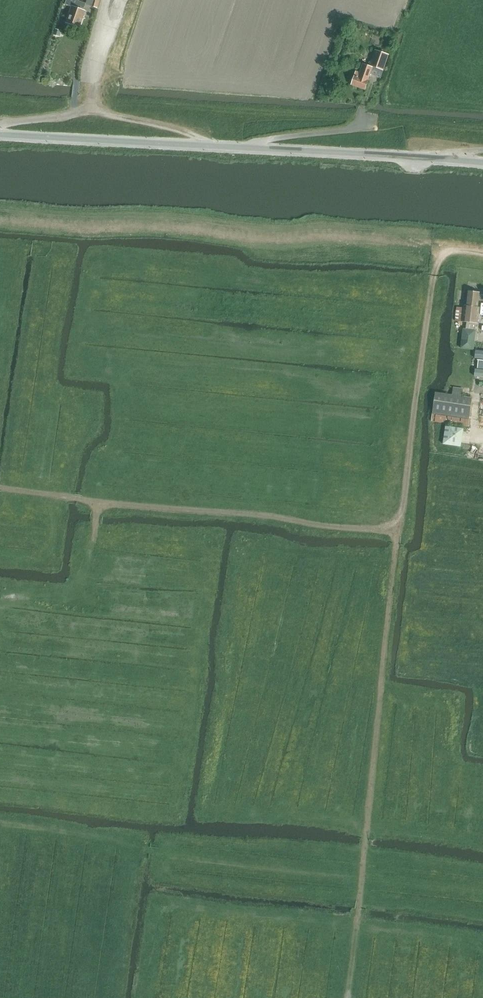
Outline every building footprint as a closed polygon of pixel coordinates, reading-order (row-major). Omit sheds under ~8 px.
[(80,28),(86,12),(84,11),(87,3),(80,1),(80,0),(67,0),(66,5),(72,7),(67,23),(80,28)] [(98,8),(100,0),(93,0),(91,7),(98,8)] [(352,85),(365,90),(371,74),(381,78),(389,55),(375,50),(370,66),(363,64),(360,73),(357,72),(352,85)] [(467,323),(467,329),(463,329),(461,348),(473,350),(475,331),(475,330),(476,324),(478,324),(479,308),(478,307),(479,293),(468,291),(466,306),(464,306),(464,308),(457,307),(455,321),(467,323)] [(475,358),(482,359),(482,351),(476,350),(475,358)] [(472,398),(462,397),(463,389),(453,388),(452,395),(435,393),(431,421),(468,427),(469,419),(472,398)] [(443,445),(461,447),(464,429),(446,426),(443,445)]
